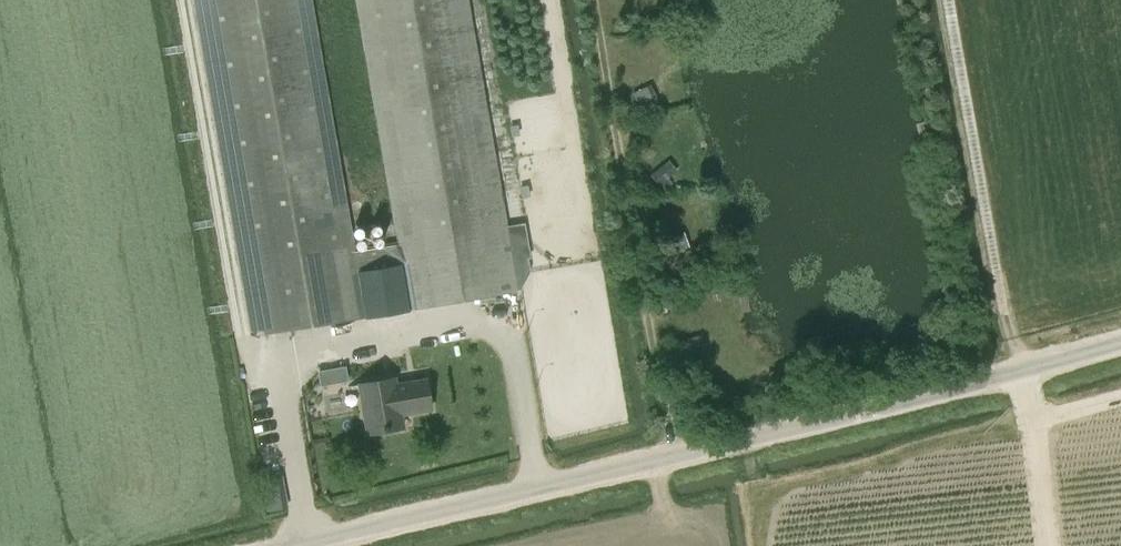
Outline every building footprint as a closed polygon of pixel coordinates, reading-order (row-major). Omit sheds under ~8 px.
[(259,334),(367,317),(359,273),(403,265),(411,310),(519,292),(469,0),(358,0),(400,244),(356,251),(313,0),(202,0),(259,334)] [(646,87),(632,93),(641,111),(654,105),(646,87)] [(673,174),(665,164),(651,175),(660,185),(673,174)] [(661,241),(667,257),(685,251),(679,234),(661,241)] [(663,269),(666,278),(675,275),(672,266),(663,269)] [(665,302),(658,303),(660,313),(667,311),(665,302)] [(689,353),(702,349),(698,335),(685,339),(689,353)] [(348,381),(346,366),(318,371),(320,386),(348,381)] [(427,380),(397,386),(396,379),(360,385),(369,434),(404,428),(401,412),(409,411),(410,414),(432,410),(427,380)] [(283,496),(263,499),(265,512),(285,509),(283,496)]
